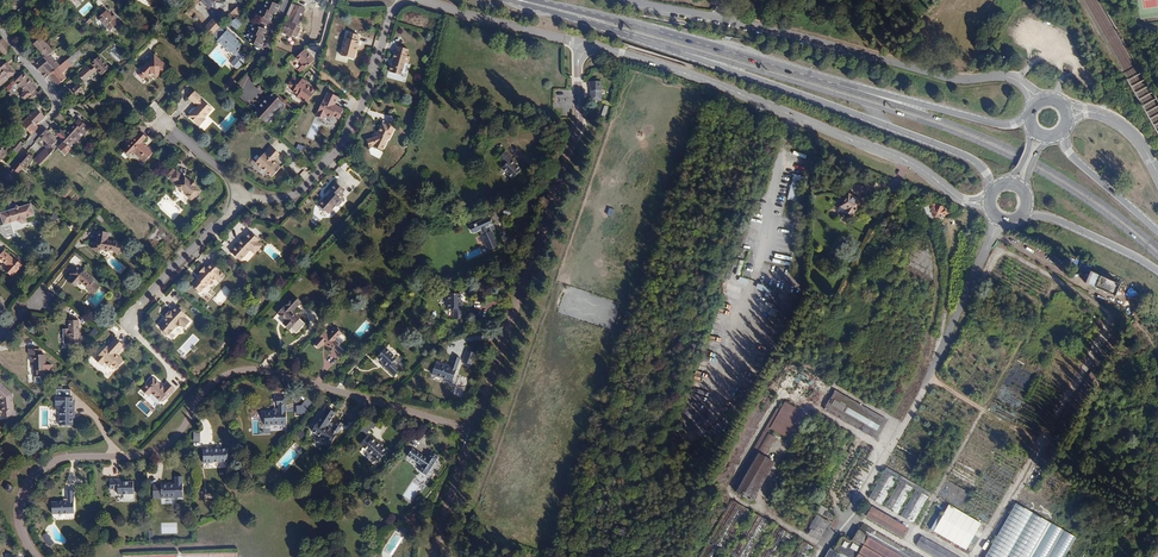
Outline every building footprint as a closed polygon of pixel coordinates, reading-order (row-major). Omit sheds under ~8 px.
[(201,2),(216,17),(226,6),(219,0),(203,0),(201,2)] [(280,6),(268,1),(264,10),(261,9),(258,16),(274,22),(280,6)] [(292,3),(285,18),(288,20),(282,31),(296,37),(301,27),(297,26),(305,9),(292,3)] [(40,5),(32,11),(37,16),(44,10),(40,5)] [(238,6),(231,13),(237,18),(244,11),(238,6)] [(107,11),(98,19),(110,31),(118,23),(116,20),(118,18),(115,15),(113,17),(107,11)] [(237,18),(229,23),(237,29),(242,23),(237,18)] [(204,29),(213,37),(221,28),(221,27),(213,19),(204,29)] [(267,31),(254,26),(251,33),(253,34),(250,43),(261,48),(267,31)] [(221,28),(213,37),(229,52),(230,51),(237,57),(236,59),(241,63),(247,56),(240,50),(242,47),(237,43),(238,42),(226,31),(225,32),(221,28)] [(347,39),(345,38),(341,56),(354,59),(358,42),(357,42),(359,36),(348,33),(347,39)] [(50,54),(54,52),(52,50),(57,45),(51,39),(46,43),(38,34),(31,40),(34,44),(42,53),(44,59),(50,54)] [(3,38),(0,41),(0,49),(1,50),(3,49),(6,52),(11,48),(3,38)] [(408,50),(397,47),(390,73),(401,76),(405,63),(408,64),(410,58),(407,57),(408,50)] [(60,66),(49,76),(58,85),(67,78),(63,73),(71,66),(70,64),(82,54),(79,50),(60,66)] [(301,51),(293,58),(299,65),(293,70),(296,74),(310,62),(301,51)] [(46,79),(49,76),(60,66),(50,54),(44,59),(41,61),(39,63),(34,66),(41,73),(46,79)] [(161,74),(160,73),(161,71),(163,69),(164,70),(168,66),(156,55),(150,61),(149,61),(140,71),(142,72),(140,74),(140,76),(143,78),(145,79),(147,77),(148,78),(150,76),(153,76),(156,78),(160,74),(161,74)] [(110,68),(99,57),(91,64),(93,65),(89,68),(88,67),(78,75),(82,79),(83,79),(85,81),(89,77),(97,70),(102,75),(110,68)] [(16,72),(9,65),(6,67),(5,65),(0,59),(0,87),(16,72)] [(241,63),(236,59),(231,64),(236,69),(241,63)] [(33,84),(25,73),(22,75),(21,74),(7,87),(10,90),(9,91),(11,94),(15,90),(15,89),(18,86),(20,87),(21,86),(26,91),(32,86),(33,84)] [(238,85),(231,79),(224,87),(231,94),(238,85)] [(296,97),(306,104),(312,95),(315,92),(305,84),(307,83),(301,79),(291,91),(297,95),(296,97)] [(590,87),(590,101),(602,101),(601,81),(589,81),(589,87),(590,87)] [(79,84),(71,90),(77,97),(84,91),(79,84)] [(33,99),(39,93),(32,86),(26,91),(25,92),(33,99)] [(200,105),(198,108),(197,110),(196,109),(190,116),(200,126),(207,120),(205,119),(213,109),(204,101),(204,102),(201,99),(202,98),(196,92),(190,98),(196,104),(197,103),(200,105)] [(284,102),(273,93),(267,99),(265,98),(258,105),(260,107),(254,114),(264,123),(284,102)] [(324,101),(322,101),(315,117),(323,120),(325,116),(331,119),(332,117),(338,119),(343,110),(333,106),(337,98),(327,93),(324,101)] [(43,119),(45,117),(37,109),(22,124),(32,134),(39,128),(37,125),(39,123),(43,119)] [(79,123),(77,122),(66,134),(60,130),(57,134),(62,138),(71,149),(85,134),(89,128),(81,121),(79,123)] [(397,126),(389,122),(387,126),(383,124),(378,134),(379,134),(377,137),(368,141),(370,147),(373,146),(383,151),(389,139),(390,140),(397,126)] [(45,149),(38,157),(39,158),(36,162),(41,167),(52,156),(50,154),(47,152),(51,148),(58,141),(46,130),(40,136),(47,144),(45,146),(47,149),(46,150),(45,149)] [(142,132),(124,151),(129,155),(133,151),(144,162),(153,152),(142,142),(147,137),(142,132)] [(65,155),(71,149),(62,138),(61,139),(64,143),(59,148),(65,155)] [(25,144),(24,144),(20,140),(18,139),(13,145),(11,144),(8,144),(4,149),(0,146),(0,162),(12,148),(18,153),(25,144)] [(270,145),(255,162),(272,177),(281,167),(274,161),(280,154),(270,145)] [(27,152),(18,163),(22,167),(23,167),(24,166),(32,157),(27,152)] [(505,165),(501,168),(512,179),(522,170),(515,163),(516,162),(505,152),(499,158),(505,165)] [(178,170),(177,171),(174,174),(173,172),(172,172),(169,175),(171,177),(171,178),(178,185),(178,186),(182,190),(183,192),(185,195),(187,195),(193,199),(197,195),(201,191),(196,186),(196,185),(197,184),(196,184),(195,183),(193,181),(192,180),(191,181),(186,176),(186,177),(178,170)] [(306,180),(310,175),(304,170),(300,175),(306,180)] [(793,174),(788,199),(800,202),(805,176),(793,174)] [(331,192),(326,198),(323,201),(322,201),(318,206),(318,207),(318,210),(323,215),(327,215),(330,217),(337,210),(338,210),(340,210),(344,206),(344,204),(343,203),(341,200),(347,194),(335,184),(330,190),(331,192)] [(848,220),(859,203),(853,199),(852,201),(847,197),(839,211),(845,215),(843,217),(848,220)] [(883,218),(890,222),(901,204),(895,200),(883,218)] [(516,212),(512,203),(502,207),(506,216),(516,212)] [(19,207),(20,209),(16,210),(15,209),(0,213),(0,214),(3,225),(1,226),(4,238),(12,236),(9,224),(17,221),(22,224),(27,223),(26,218),(35,216),(31,204),(19,207)] [(944,207),(933,205),(923,209),(926,217),(928,216),(930,222),(948,214),(946,208),(944,209),(944,207)] [(484,220),(476,223),(470,226),(473,233),(479,231),(481,230),(483,234),(481,235),(488,251),(498,246),(492,231),(490,226),(493,224),(490,217),(484,220)] [(106,237),(107,232),(99,231),(97,242),(92,248),(98,253),(103,248),(115,251),(120,252),(122,244),(116,243),(117,242),(107,240),(107,237),(106,237)] [(244,238),(232,251),(241,260),(250,249),(255,253),(262,245),(258,241),(260,239),(251,231),(245,238),(244,238)] [(480,248),(465,255),(467,260),(482,253),(480,248)] [(6,266),(15,274),(22,265),(14,258),(13,259),(4,251),(0,255),(0,260),(7,266),(6,266)] [(81,260),(76,255),(69,262),(75,267),(81,260)] [(1083,271),(1086,265),(1075,261),(1073,267),(1083,271)] [(201,273),(198,276),(199,277),(198,279),(193,285),(200,292),(203,291),(206,288),(206,286),(212,279),(217,279),(220,282),(225,276),(220,271),(220,270),(212,263),(207,269),(205,267),(200,272),(201,273)] [(15,274),(6,266),(3,270),(12,277),(15,274)] [(80,281),(89,288),(95,281),(83,271),(78,267),(71,274),(73,277),(70,280),(76,286),(80,281)] [(1116,295),(1121,284),(1095,273),(1090,284),(1116,295)] [(100,286),(95,281),(89,288),(88,289),(93,294),(100,286)] [(49,288),(55,294),(61,288),(55,282),(49,288)] [(755,294),(768,299),(772,289),(758,284),(755,294)] [(461,303),(461,301),(461,294),(448,294),(448,309),(453,309),(454,320),(463,319),(463,303),(461,303)] [(301,302),(294,296),(278,313),(286,320),(283,323),(289,329),(290,328),(296,333),(306,324),(292,311),(301,302)] [(791,312),(770,304),(768,309),(789,317),(791,312)] [(187,315),(184,313),(179,308),(177,306),(171,312),(171,311),(168,311),(166,314),(166,317),(167,318),(164,321),(163,320),(158,326),(163,330),(163,332),(166,335),(168,335),(169,335),(176,326),(183,326),(184,328),(189,322),(184,317),(187,315)] [(78,320),(68,321),(68,330),(62,331),(63,344),(79,343),(78,320)] [(325,332),(313,344),(319,349),(325,343),(332,350),(330,352),(338,359),(344,353),(336,346),(338,344),(335,341),(342,334),(336,327),(328,335),(325,332)] [(123,361),(118,357),(117,358),(115,356),(115,355),(123,346),(115,338),(107,347),(106,347),(95,360),(101,366),(104,362),(109,367),(111,365),(116,369),(123,361)] [(384,364),(383,365),(394,376),(400,369),(393,362),(397,358),(386,348),(377,357),(382,362),(384,364)] [(28,350),(28,356),(31,356),(31,364),(34,364),(34,370),(34,371),(34,377),(35,377),(35,382),(41,381),(41,377),(45,377),(45,371),(51,371),(51,365),(44,365),(44,355),(37,355),(37,350),(28,350)] [(475,353),(467,350),(463,362),(472,365),(475,353)] [(451,368),(436,363),(432,374),(452,381),(460,358),(455,356),(451,368)] [(160,401),(162,400),(164,397),(166,398),(166,399),(175,389),(168,383),(163,389),(161,387),(161,386),(152,378),(141,390),(148,396),(151,393),(160,401)] [(4,411),(11,410),(14,410),(12,394),(0,382),(0,397),(2,399),(3,405),(4,405),(4,411)] [(697,389),(693,399),(703,402),(706,392),(697,389)] [(73,405),(73,403),(73,397),(71,397),(71,390),(57,390),(57,397),(56,397),(56,405),(56,410),(60,410),(59,425),(72,425),(73,425),(73,418),(73,416),(75,416),(75,405),(73,405)] [(834,391),(823,411),(876,441),(887,421),(834,391)] [(287,425),(285,397),(276,398),(277,405),(278,405),(278,412),(264,412),(265,426),(287,425)] [(307,397),(296,410),(303,416),(314,403),(307,397)] [(784,402),(780,411),(769,429),(785,438),(800,412),(784,402)] [(336,413),(328,407),(312,431),(331,444),(344,424),(338,421),(334,427),(329,423),(336,413)] [(737,486),(756,453),(767,434),(769,429),(780,411),(776,409),(734,483),(737,486)] [(359,419),(362,421),(365,413),(357,410),(354,417),(359,419)] [(373,418),(362,430),(366,434),(372,428),(373,429),(379,423),(373,418)] [(299,430),(296,434),(302,438),(305,434),(299,430)] [(767,434),(756,453),(758,454),(764,457),(775,438),(767,434)] [(380,445),(382,444),(373,436),(367,443),(371,447),(367,451),(378,461),(387,452),(382,447),(380,445)] [(218,449),(218,447),(203,447),(203,464),(213,464),(213,462),(228,462),(227,449),(220,449),(218,449)] [(426,476),(439,457),(431,452),(427,458),(412,448),(407,456),(422,466),(419,471),(426,476)] [(772,462),(764,457),(758,454),(735,494),(750,502),(772,462)] [(900,517),(913,524),(930,494),(886,469),(869,498),(881,506),(896,480),(899,482),(884,508),(897,515),(912,489),(915,491),(900,517)] [(726,485),(730,474),(723,471),(718,482),(726,485)] [(153,498),(161,498),(161,496),(176,495),(176,498),(183,497),(182,476),(175,476),(175,484),(153,485),(153,498)] [(124,479),(110,479),(110,488),(118,488),(118,495),(133,494),(133,481),(124,481),(124,479)] [(7,485),(6,491),(12,493),(14,486),(7,485)] [(52,502),(52,514),(74,513),(73,490),(68,490),(68,501),(52,502)] [(771,524),(753,514),(731,552),(726,549),(748,511),(731,501),(699,556),(722,556),(724,554),(729,556),(728,556),(751,556),(771,524)] [(968,549),(983,522),(949,505),(943,516),(940,514),(931,530),(968,549)] [(1075,540),(1015,505),(985,556),(1065,556),(1075,540)] [(817,512),(831,521),(833,517),(826,512),(827,510),(820,506),(817,512)] [(868,517),(904,538),(909,529),(873,508),(868,517)] [(817,540),(820,539),(829,523),(816,516),(809,529),(811,530),(808,535),(817,540)] [(858,531),(904,556),(918,556),(873,532),(862,525),(858,531)] [(793,536),(775,526),(758,556),(781,556),(793,536)] [(833,552),(843,556),(904,556),(858,531),(851,544),(843,539),(840,540),(833,552)] [(49,537),(45,539),(49,547),(54,544),(49,537)] [(934,556),(957,556),(921,537),(915,546),(934,556)] [(815,549),(798,539),(787,556),(810,556),(815,549)]
